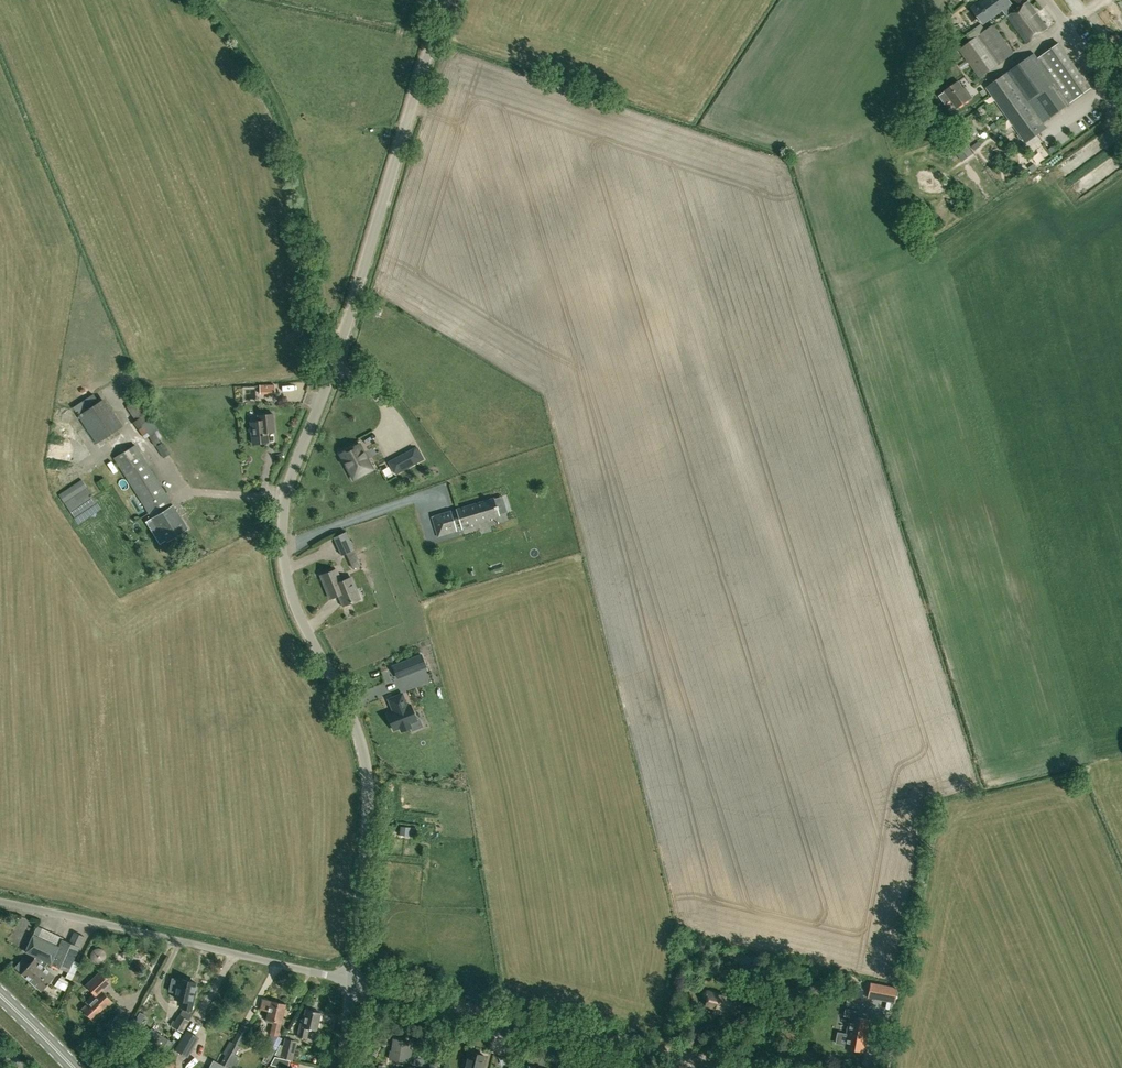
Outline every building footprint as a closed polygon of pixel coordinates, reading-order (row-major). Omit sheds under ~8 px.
[(980,2),(990,17),(1002,9),(1006,16),(1007,16),(1015,10),(1010,3),(1011,3),(1009,0),(983,0),(980,2)] [(1015,10),(1007,16),(1026,44),(1048,29),(1028,1),(1015,10)] [(972,40),(959,49),(979,77),(1013,53),(993,25),(992,26),(988,19),(976,28),(977,28),(981,34),(972,40)] [(1058,43),(1037,58),(1070,103),(1091,88),(1058,43)] [(1034,53),(1007,73),(1042,123),(1070,103),(1037,58),(1034,53)] [(1007,73),(986,87),(1022,138),(1042,123),(1007,73)] [(971,98),(959,81),(945,91),(939,95),(945,104),(951,100),(957,108),(971,98)] [(1074,136),(1085,133),(1083,124),(1072,127),(1074,136)] [(964,158),(975,150),(966,136),(955,144),(964,158)] [(1057,166),(1066,178),(1072,174),(1063,162),(1057,166)] [(1048,200),(1058,198),(1053,178),(1044,180),(1048,200)] [(121,381),(124,386),(134,380),(132,375),(121,381)] [(277,385),(261,385),(262,393),(277,393),(277,385)] [(73,407),(96,442),(122,425),(104,397),(99,400),(94,392),(73,407)] [(267,428),(275,427),(273,413),(258,415),(259,420),(251,421),(253,443),(269,442),(267,428)] [(77,414),(71,418),(80,431),(85,427),(77,414)] [(340,453),(353,479),(373,468),(368,459),(364,461),(360,454),(364,452),(359,443),(340,453)] [(114,458),(167,542),(188,529),(135,445),(114,458)] [(417,447),(401,455),(408,467),(423,459),(417,447)] [(75,518),(98,503),(82,479),(59,494),(64,503),(65,502),(75,518)] [(499,514),(497,508),(498,507),(497,505),(496,505),(494,498),(457,510),(459,516),(453,518),(451,512),(433,517),(436,527),(438,535),(456,529),(454,522),(453,521),(459,519),(462,527),(472,524),(471,523),(499,514)] [(341,555),(354,550),(346,531),(333,537),(341,555)] [(321,575),(327,590),(330,598),(339,594),(343,605),(360,598),(351,577),(341,581),(336,569),(321,575)] [(393,666),(397,677),(426,665),(421,654),(393,666)] [(395,711),(387,714),(394,730),(400,727),(402,730),(411,727),(409,723),(417,720),(410,704),(407,706),(402,694),(389,699),(393,708),(394,708),(395,711)] [(400,835),(409,835),(410,827),(401,826),(400,835)] [(21,960),(15,967),(21,973),(42,991),(55,976),(44,966),(48,961),(68,970),(72,962),(78,948),(79,949),(84,936),(74,932),(69,944),(62,941),(63,937),(36,925),(32,935),(25,951),(37,956),(35,959),(34,958),(27,966),(21,960)] [(86,985),(94,994),(96,992),(107,982),(99,973),(86,985)] [(743,974),(740,987),(745,989),(743,997),(747,998),(752,976),(743,974)] [(59,977),(54,986),(65,991),(69,982),(64,979),(60,978),(59,977)] [(185,996),(182,1005),(191,1008),(195,990),(193,990),(195,982),(180,978),(176,994),(185,996)] [(871,982),(868,997),(895,1002),(898,987),(871,982)] [(863,990),(849,987),(847,999),(860,1002),(863,990)] [(82,1008),(94,1020),(105,1010),(104,1009),(113,1002),(105,993),(101,997),(96,992),(94,994),(86,1001),(87,1003),(82,1008)] [(706,1005),(727,1011),(727,1012),(728,1012),(729,1012),(730,1012),(731,1011),(731,1010),(732,1010),(732,1009),(732,1008),(731,1007),(730,1006),(732,997),(719,994),(718,995),(709,993),(710,992),(708,992),(707,992),(706,992),(705,993),(704,994),(704,995),(704,996),(705,997),(705,998),(706,998),(707,998),(706,1005)] [(272,1023),(270,1034),(278,1036),(286,1004),(263,999),(260,1009),(268,1011),(266,1022),(272,1023)] [(862,1050),(863,1046),(865,1037),(866,1037),(869,1019),(857,1017),(859,1011),(845,1008),(844,1015),(849,1016),(848,1026),(847,1026),(846,1033),(848,1033),(845,1047),(855,1049),(855,1051),(859,1052),(860,1050),(862,1050)] [(192,1014),(182,1009),(173,1025),(182,1031),(192,1014)] [(298,1037),(307,1039),(309,1029),(316,1030),(320,1012),(306,1009),(304,1019),(302,1018),(298,1037)] [(186,1031),(175,1050),(187,1057),(198,1037),(186,1031)] [(388,1060),(410,1064),(413,1049),(410,1049),(411,1041),(393,1038),(391,1050),(390,1050),(388,1060)] [(292,1060),(296,1042),(284,1039),(281,1057),(292,1060)] [(229,1067),(234,1067),(239,1059),(234,1057),(239,1047),(233,1043),(221,1064),(229,1067)] [(270,1060),(275,1050),(268,1047),(264,1057),(270,1060)] [(464,1066),(465,1067),(481,1067),(484,1055),(469,1051),(467,1060),(465,1061),(464,1066)] [(162,1067),(167,1058),(160,1054),(155,1062),(162,1067)] [(290,1060),(274,1057),(271,1065),(279,1067),(288,1067),(290,1060)]
